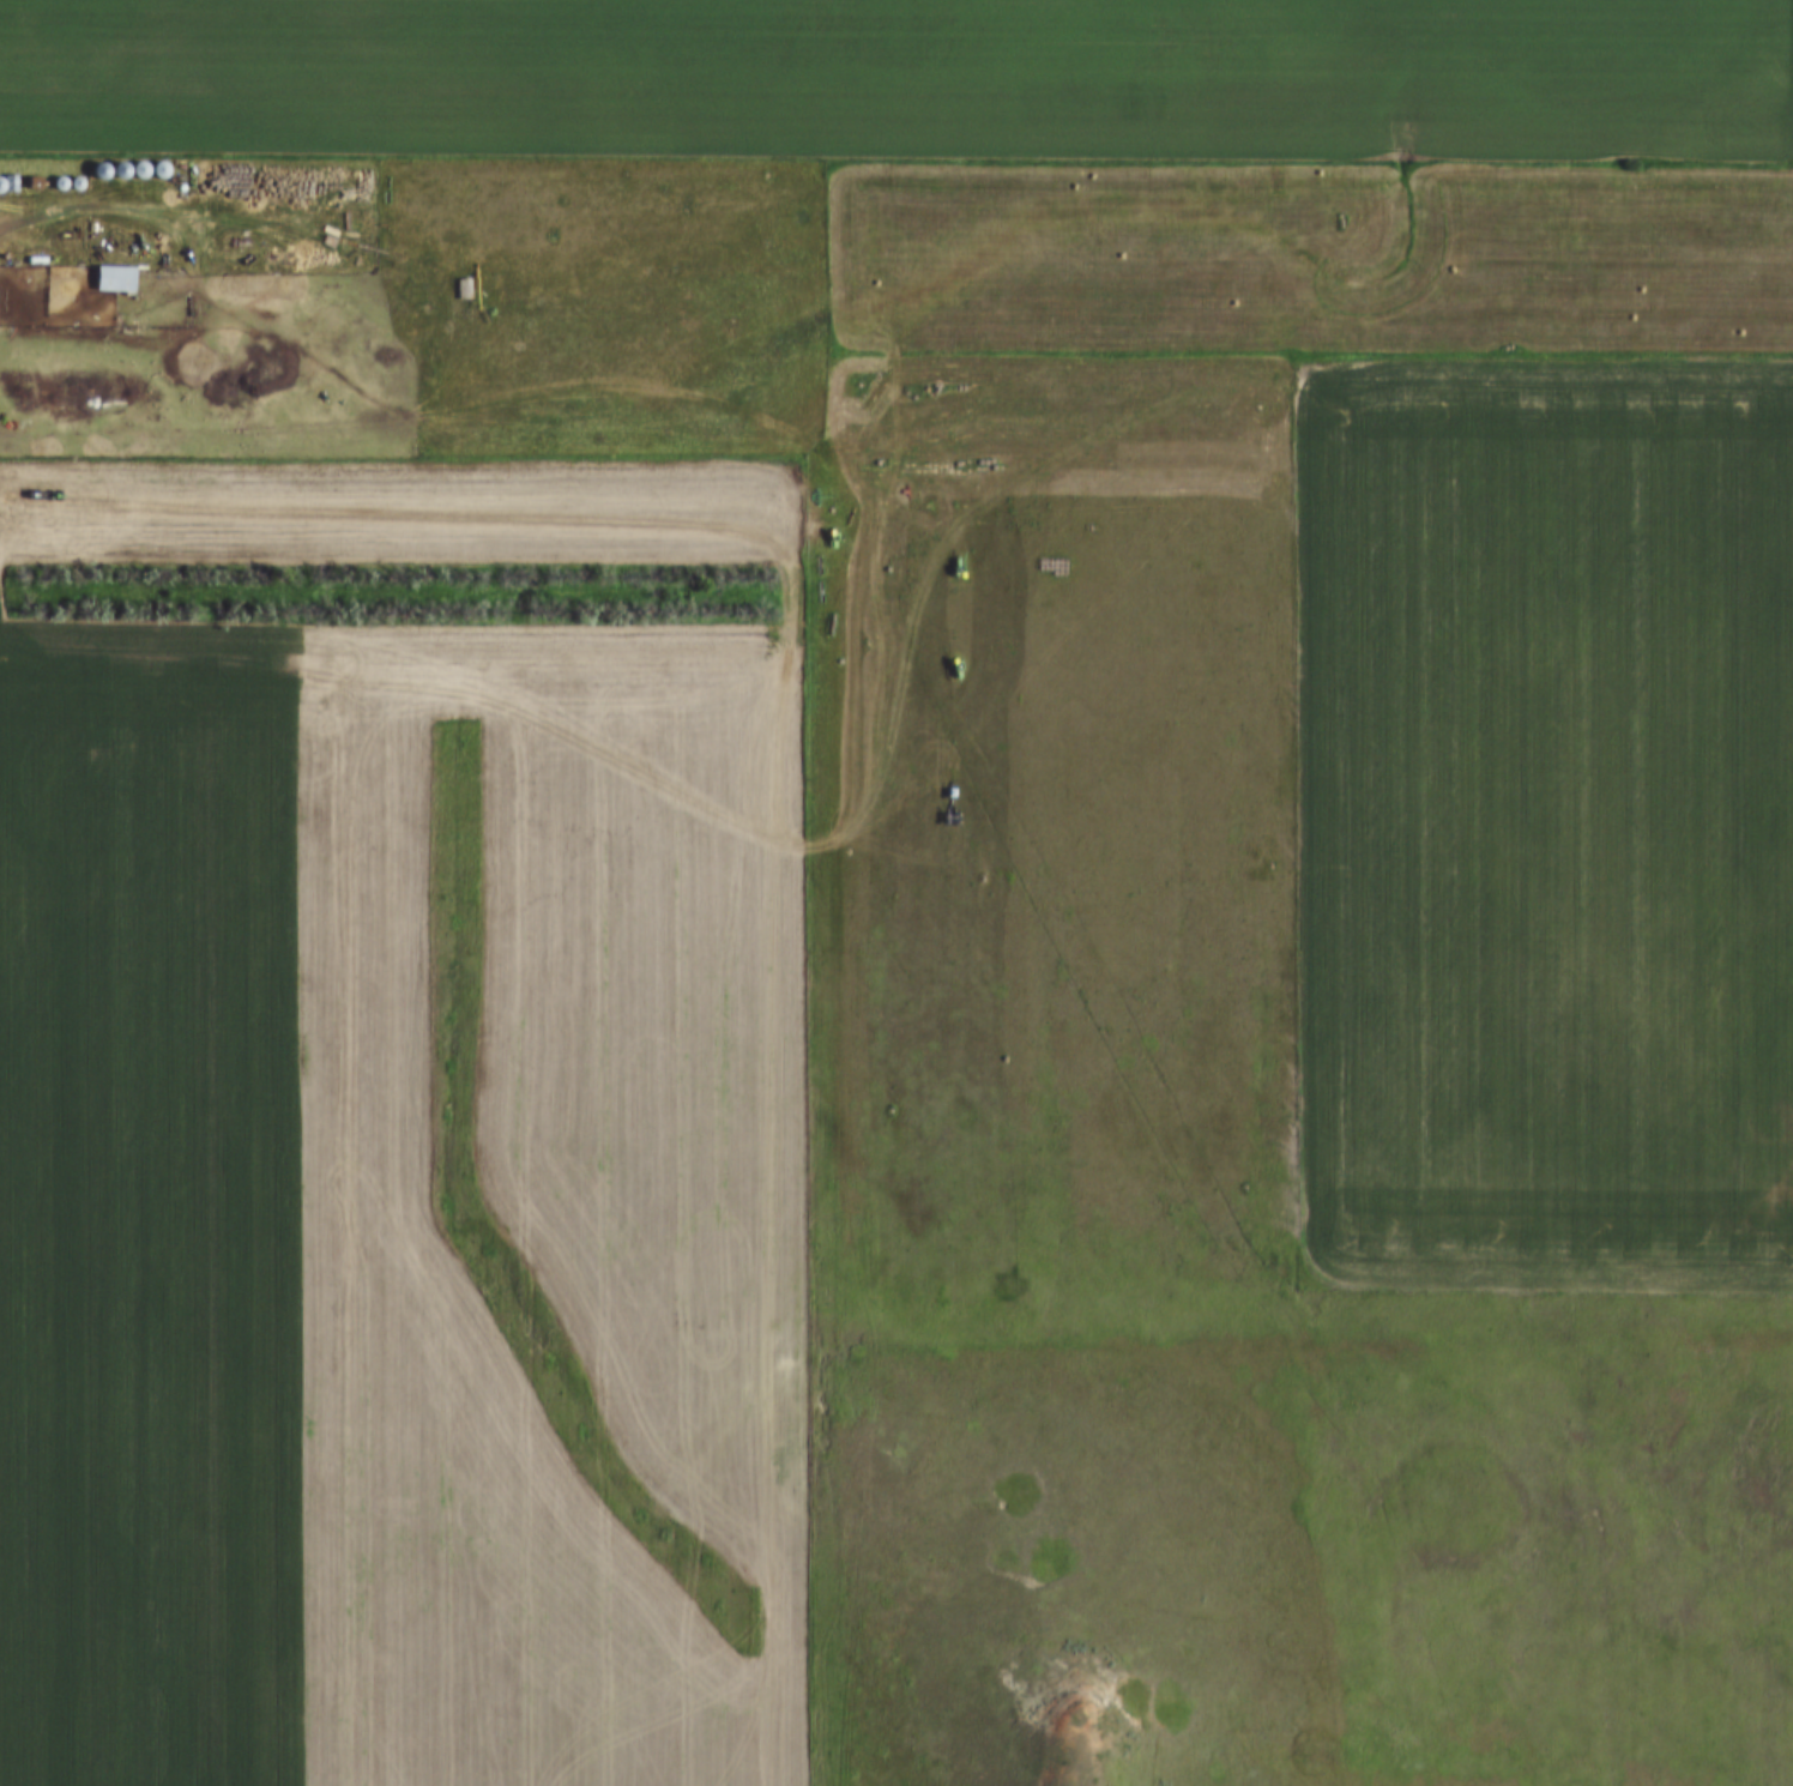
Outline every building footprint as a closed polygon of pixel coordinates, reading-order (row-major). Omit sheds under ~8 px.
[(138,293),(138,267),(100,267),(100,293),(138,293)] [(460,300),(472,300),(472,280),(460,280),(460,300)]
